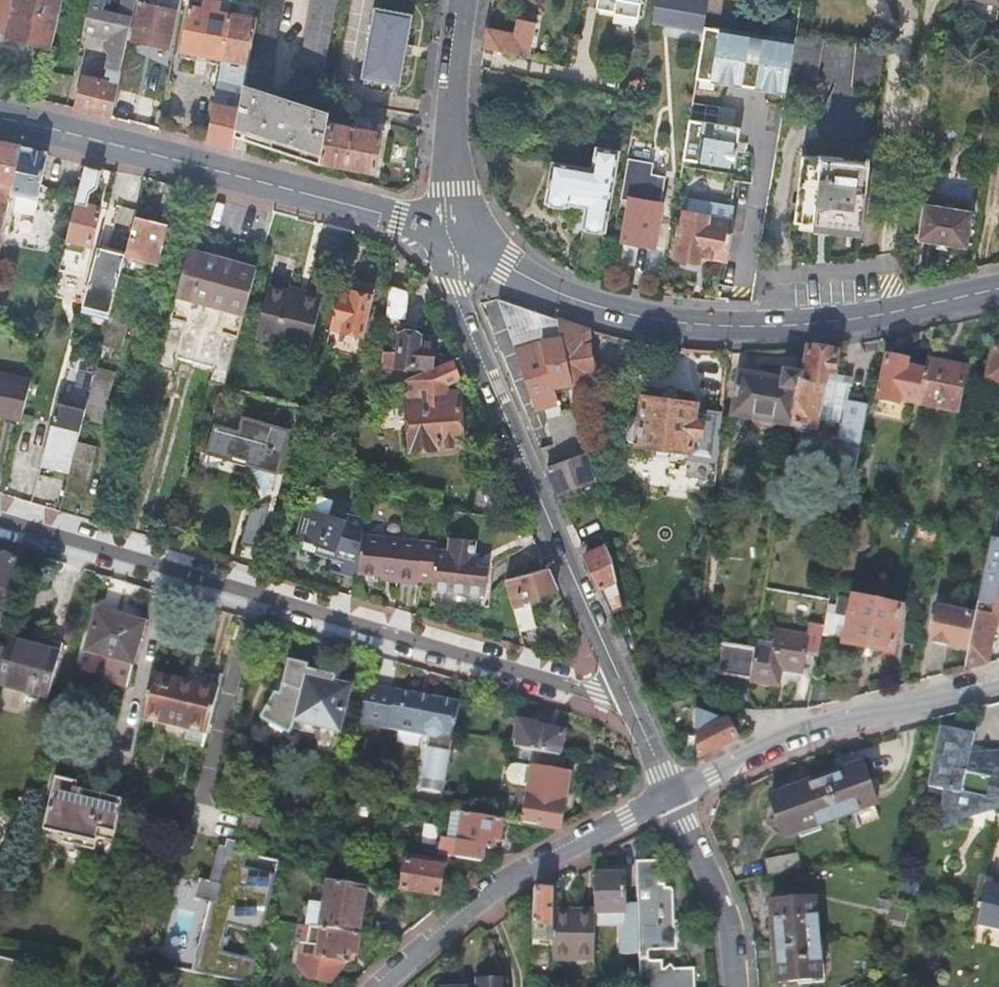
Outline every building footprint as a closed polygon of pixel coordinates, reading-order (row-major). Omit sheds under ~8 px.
[(6,32),(5,35),(52,46),(57,23),(62,1),(59,0),(0,0),(0,31),(6,32)] [(111,118),(132,23),(133,19),(137,0),(124,0),(124,3),(113,0),(111,6),(91,2),(84,31),(96,34),(99,32),(109,35),(108,37),(106,45),(109,51),(111,51),(105,76),(111,77),(110,82),(82,76),(73,109),(111,118)] [(132,23),(138,23),(134,41),(168,48),(176,10),(163,7),(164,0),(163,0),(155,0),(154,5),(147,4),(148,0),(137,0),(133,19),(132,23)] [(230,16),(220,14),(222,2),(209,0),(204,0),(202,11),(190,8),(182,51),(222,59),(230,16)] [(329,113),(260,91),(277,0),(260,0),(256,21),(248,65),(244,90),(236,135),(320,162),(328,121),(329,113)] [(301,70),(324,74),(338,0),(314,0),(301,70)] [(593,6),(610,10),(610,12),(634,16),(632,22),(635,23),(639,0),(594,0),(593,6)] [(709,0),(656,0),(652,20),(707,30),(711,0),(709,0)] [(802,8),(802,6),(789,4),(787,16),(800,18),(802,8)] [(414,15),(375,7),(362,79),(400,86),(414,15)] [(256,21),(230,16),(222,59),(248,65),(256,21)] [(484,48),(513,54),(517,36),(487,30),(484,48)] [(790,76),(795,45),(707,30),(698,80),(787,95),(790,76)] [(824,37),(798,32),(795,45),(790,76),(819,81),(824,37)] [(879,92),(885,46),(858,42),(853,87),(879,92)] [(206,142),(233,149),(236,135),(244,90),(217,84),(206,142)] [(355,118),(382,122),(384,109),(357,105),(355,118)] [(328,121),(320,162),(373,171),(382,122),(355,118),(354,125),(328,121)] [(739,128),(689,121),(682,167),(732,175),(739,128)] [(21,148),(0,144),(0,248),(8,209),(21,148)] [(605,148),(597,147),(593,169),(553,162),(551,178),(549,177),(548,185),(549,186),(547,202),(549,202),(550,205),(562,208),(564,205),(568,206),(567,214),(584,217),(583,227),(585,227),(587,230),(599,232),(603,230),(605,230),(606,220),(608,220),(610,210),(608,209),(620,151),(612,149),(612,148),(605,147),(605,148)] [(34,215),(48,154),(21,148),(8,209),(34,215)] [(863,230),(871,157),(868,157),(867,161),(847,158),(847,159),(821,154),(820,157),(808,155),(798,220),(863,230)] [(654,164),(628,159),(621,198),(631,200),(624,241),(655,246),(667,177),(653,173),(654,164)] [(98,187),(102,167),(85,163),(66,239),(91,245),(100,209),(87,205),(90,192),(92,192),(98,187)] [(690,191),(689,199),(733,207),(734,199),(690,191)] [(733,207),(689,199),(679,256),(699,259),(700,254),(724,259),(733,207)] [(923,203),(918,241),(963,248),(971,211),(923,203)] [(125,256),(159,265),(169,226),(134,218),(125,253),(125,256)] [(115,296),(120,276),(125,256),(125,253),(97,246),(82,305),(110,312),(115,296)] [(212,362),(239,265),(190,251),(173,320),(170,319),(159,363),(175,367),(178,353),(193,357),(212,362)] [(209,376),(227,382),(257,269),(239,265),(212,362),(211,367),(209,376)] [(128,325),(143,329),(154,285),(120,276),(115,296),(134,301),(128,325)] [(373,291),(341,283),(340,288),(372,296),(373,291)] [(409,292),(390,286),(387,316),(406,319),(409,292)] [(306,297),(269,288),(258,336),(311,349),(323,297),(307,293),(306,297)] [(340,288),(330,327),(363,335),(372,296),(340,288)] [(122,349),(128,325),(134,301),(115,296),(110,312),(102,344),(122,349)] [(574,383),(560,321),(500,299),(497,302),(536,408),(547,405),(554,443),(541,449),(547,463),(573,455),(586,447),(581,421),(583,420),(581,407),(562,411),(559,400),(560,400),(556,386),(574,383)] [(597,378),(589,329),(560,321),(574,383),(575,382),(597,378)] [(383,352),(379,390),(380,389),(396,383),(405,379),(406,371),(397,371),(398,366),(431,369),(435,341),(421,340),(422,334),(401,333),(399,353),(383,352)] [(998,383),(998,346),(996,345),(989,381),(998,383)] [(852,478),(854,476),(868,406),(848,402),(851,386),(841,384),(842,378),(834,376),(837,355),(830,353),(830,350),(826,349),(818,349),(818,352),(811,350),(810,353),(806,378),(800,376),(793,427),(795,427),(795,432),(802,436),(811,435),(812,430),(815,430),(818,421),(845,426),(836,472),(839,476),(852,478)] [(810,353),(804,352),(800,376),(806,378),(810,353)] [(192,362),(211,367),(212,362),(193,357),(192,362)] [(446,393),(446,384),(467,375),(459,357),(432,368),(431,369),(406,379),(406,390),(411,450),(464,446),(459,392),(446,393)] [(901,400),(918,404),(924,372),(909,368),(910,362),(888,357),(879,400),(900,405),(901,400)] [(924,372),(918,404),(957,412),(968,367),(927,359),(924,372)] [(85,412),(83,418),(102,423),(115,374),(96,368),(85,412)] [(791,426),(793,427),(800,376),(768,372),(767,378),(740,373),(737,389),(736,389),(731,411),(733,411),(732,417),(753,421),(753,425),(755,428),(759,430),(766,431),(769,430),(773,427),(774,424),(791,426)] [(21,419),(30,382),(0,377),(0,415),(21,419)] [(396,383),(380,389),(384,399),(400,393),(396,383)] [(662,393),(661,399),(676,402),(677,395),(675,393),(664,392),(662,393)] [(685,451),(717,456),(719,434),(701,432),(702,422),(702,420),(692,419),(694,404),(676,402),(661,399),(643,397),(636,441),(685,448),(685,451)] [(70,471),(77,442),(83,418),(85,412),(56,404),(41,464),(70,471)] [(291,428),(241,414),(237,428),(212,422),(204,451),(249,464),(248,468),(266,493),(273,489),(277,472),(279,473),(291,428)] [(719,434),(720,425),(702,422),(701,432),(719,434)] [(70,471),(64,492),(83,497),(97,447),(77,442),(70,471)] [(573,455),(548,466),(559,492),(596,477),(590,449),(573,455)] [(964,671),(989,665),(998,617),(998,505),(964,671)] [(303,548),(344,559),(359,563),(362,535),(364,518),(332,509),(330,512),(307,506),(297,538),(304,540),(303,548)] [(585,553),(606,546),(601,534),(580,541),(585,553)] [(418,579),(419,576),(423,541),(362,535),(359,563),(359,568),(382,571),(397,573),(397,577),(418,579)] [(434,577),(432,590),(487,594),(489,568),(474,567),(476,542),(450,539),(449,552),(437,551),(434,577)] [(419,576),(434,577),(437,551),(438,543),(423,541),(419,576)] [(612,559),(606,546),(585,553),(600,587),(617,580),(612,559)] [(20,561),(0,555),(0,625),(19,562),(20,561)] [(341,573),(358,577),(359,568),(359,563),(344,559),(341,573)] [(558,589),(548,567),(507,579),(521,632),(538,628),(532,604),(541,602),(540,594),(558,589)] [(856,601),(841,598),(833,638),(847,641),(847,646),(892,655),(902,610),(884,606),(884,604),(873,601),(872,604),(856,600),(856,601)] [(973,616),(939,610),(932,643),(965,649),(973,616)] [(133,664),(145,624),(99,611),(87,651),(133,664)] [(805,656),(818,658),(824,627),(810,625),(808,636),(776,630),(772,650),(755,648),(755,650),(750,681),(749,682),(779,687),(782,670),(802,674),(805,656)] [(56,643),(38,638),(34,648),(10,641),(0,675),(0,685),(48,698),(60,655),(53,653),(56,643)] [(63,645),(56,643),(53,653),(60,655),(63,645)] [(718,676),(750,681),(755,650),(722,645),(718,676)] [(277,691),(269,722),(289,734),(293,727),(294,719),(339,731),(340,731),(351,687),(336,683),(338,675),(324,672),(309,668),(310,663),(290,658),(281,692),(277,691)] [(220,689),(223,678),(189,670),(186,681),(220,689)] [(185,730),(208,735),(220,689),(186,681),(154,673),(143,720),(185,730)] [(369,684),(359,724),(380,729),(382,724),(425,733),(430,739),(421,792),(444,795),(458,703),(453,702),(451,699),(446,698),(442,700),(433,698),(433,697),(418,694),(369,684)] [(260,718),(269,722),(277,691),(274,691),(260,718)] [(729,723),(697,711),(698,758),(738,740),(729,723)] [(294,719),(293,727),(315,733),(313,739),(313,741),(313,743),(313,745),(314,747),(315,748),(316,750),(318,751),(319,752),(321,753),(323,753),(325,753),(327,753),(329,752),(331,751),(332,750),(334,748),(334,746),(335,745),(339,731),(294,719)] [(516,749),(536,752),(562,757),(566,733),(540,727),(541,726),(520,721),(517,744),(516,749)] [(380,729),(430,739),(425,733),(382,724),(380,729)] [(958,732),(941,728),(939,739),(958,735),(958,732)] [(183,740),(205,746),(208,735),(185,730),(183,740)] [(973,735),(958,732),(958,735),(939,739),(929,788),(949,792),(941,830),(956,827),(958,819),(998,810),(998,751),(986,753),(986,762),(969,759),(970,755),(973,735)] [(524,824),(560,830),(570,775),(564,774),(567,758),(562,757),(536,752),(533,772),(530,791),(524,824)] [(986,753),(970,755),(969,759),(986,762),(986,753)] [(213,777),(216,766),(206,763),(203,775),(213,777)] [(862,764),(824,778),(838,819),(858,811),(874,806),(877,805),(862,764)] [(530,791),(533,772),(517,769),(511,770),(509,775),(508,780),(509,786),(514,788),(530,791)] [(114,843),(123,805),(123,804),(108,800),(108,798),(92,794),(91,796),(77,793),(79,783),(56,778),(41,840),(97,852),(100,839),(114,843)] [(838,819),(824,778),(786,791),(786,794),(770,799),(783,835),(799,830),(800,832),(838,819)] [(879,820),(874,806),(858,811),(864,825),(879,820)] [(440,855),(481,862),(483,848),(491,850),(492,840),(498,841),(502,821),(464,814),(460,842),(443,839),(440,855)] [(245,815),(240,833),(256,837),(260,819),(245,815)] [(100,839),(97,852),(111,855),(114,843),(100,839)] [(768,876),(800,870),(797,855),(766,860),(768,876)] [(439,897),(445,863),(416,858),(415,862),(407,861),(402,890),(439,897)] [(640,986),(694,986),(694,969),(673,969),(670,965),(664,968),(662,968),(663,960),(651,960),(650,960),(649,960),(648,959),(647,958),(647,957),(647,956),(647,955),(647,954),(647,953),(648,952),(648,951),(673,949),(673,942),(676,942),(676,926),(673,926),(673,891),(671,889),(669,888),(667,888),(664,888),(664,875),(659,874),(659,860),(636,861),(638,904),(639,953),(640,986)] [(622,954),(639,953),(638,904),(624,905),(624,875),(595,876),(595,907),(595,912),(622,912),(622,922),(622,954)] [(329,882),(322,928),(323,929),(359,935),(367,889),(329,882)] [(986,887),(977,928),(998,933),(998,890),(986,887)] [(554,890),(536,890),(534,924),(541,924),(554,925),(554,912),(554,890)] [(821,978),(815,898),(770,902),(777,982),(821,978)] [(554,925),(554,940),(553,966),(596,966),(595,912),(579,912),(554,912),(554,925)] [(359,935),(323,929),(322,928),(299,925),(295,950),(299,951),(297,964),(309,979),(331,982),(344,966),(344,962),(350,962),(351,954),(357,955),(361,935),(359,935)] [(504,977),(479,976),(480,986),(504,986),(504,977)]
